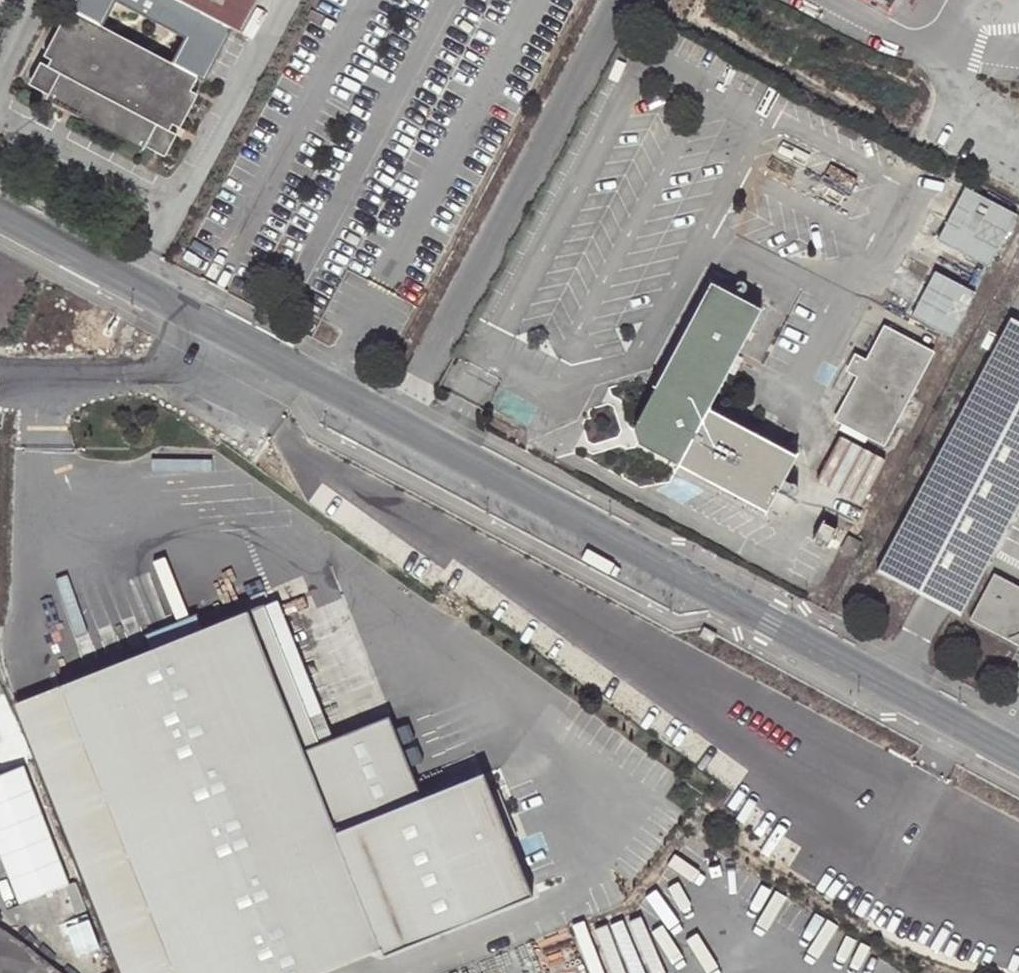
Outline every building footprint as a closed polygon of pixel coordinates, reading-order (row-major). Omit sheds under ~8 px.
[(238,33),(256,0),(177,0),(238,33)] [(194,80),(73,16),(35,88),(48,95),(50,91),(64,98),(80,107),(143,141),(141,144),(156,153),(194,80)] [(76,114),(80,107),(64,98),(60,105),(76,114)] [(1013,214),(959,185),(931,239),(985,266),(1013,214)] [(904,307),(949,331),(971,289),(926,265),(904,307)] [(705,409),(742,337),(745,331),(756,309),(706,283),(632,426),(640,445),(765,510),(793,455),(705,409)] [(1010,318),(875,572),(918,595),(950,611),(959,616),(1018,502),(1018,323),(1010,318)] [(927,349),(882,325),(864,360),(855,376),(833,417),(879,441),(927,349)] [(855,376),(864,360),(853,354),(845,370),(855,376)] [(882,460),(838,436),(815,477),(860,501),(882,460)] [(834,530),(822,523),(814,538),(826,544),(834,530)] [(852,557),(860,543),(849,537),(841,551),(852,557)] [(992,575),(969,620),(1018,646),(1018,644),(1018,589),(992,575)] [(277,598),(264,603),(319,743),(333,737),(277,598)] [(264,603),(63,683),(16,701),(123,972),(308,972),(379,944),(336,833),(421,799),(389,716),(333,737),(319,743),(264,603)] [(713,642),(717,634),(703,627),(699,634),(713,642)] [(7,773),(25,814),(40,808),(13,741),(0,747),(0,754),(7,773)] [(28,822),(25,814),(7,773),(0,776),(0,826),(3,832),(28,822)] [(529,897),(482,775),(421,799),(336,833),(379,944),(384,956),(529,897)]
